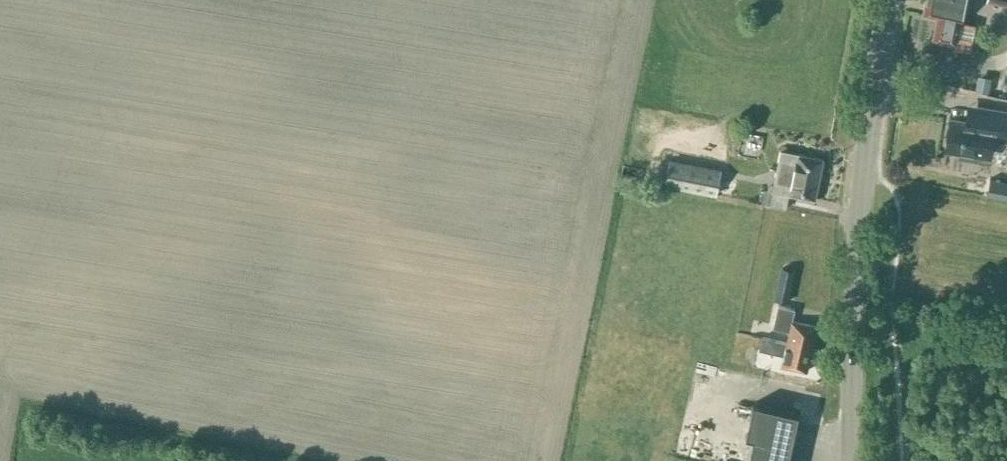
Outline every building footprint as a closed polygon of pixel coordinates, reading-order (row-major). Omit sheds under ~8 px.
[(971,51),(977,24),(960,20),(964,0),(926,0),(923,13),(938,16),(933,38),(955,42),(954,48),(971,51)] [(1002,57),(1002,75),(975,75),(976,89),(999,88),(999,97),(1006,97),(1006,57),(1002,57)] [(979,106),(977,123),(951,118),(946,150),(986,156),(991,129),(1006,132),(1006,111),(979,106)] [(815,199),(824,159),(781,150),(773,191),(815,199)] [(721,169),(669,159),(664,186),(716,196),(721,169)] [(1006,201),(1006,183),(990,179),(986,197),(1006,201)] [(788,300),(795,271),(782,268),(776,297),(788,300)] [(785,341),(812,347),(817,326),(792,320),(794,309),(777,305),(772,329),(787,332),(785,341)] [(812,347),(761,336),(758,349),(782,354),(780,365),(807,371),(812,347)] [(798,414),(754,403),(746,436),(753,438),(748,460),(787,460),(798,414)]
